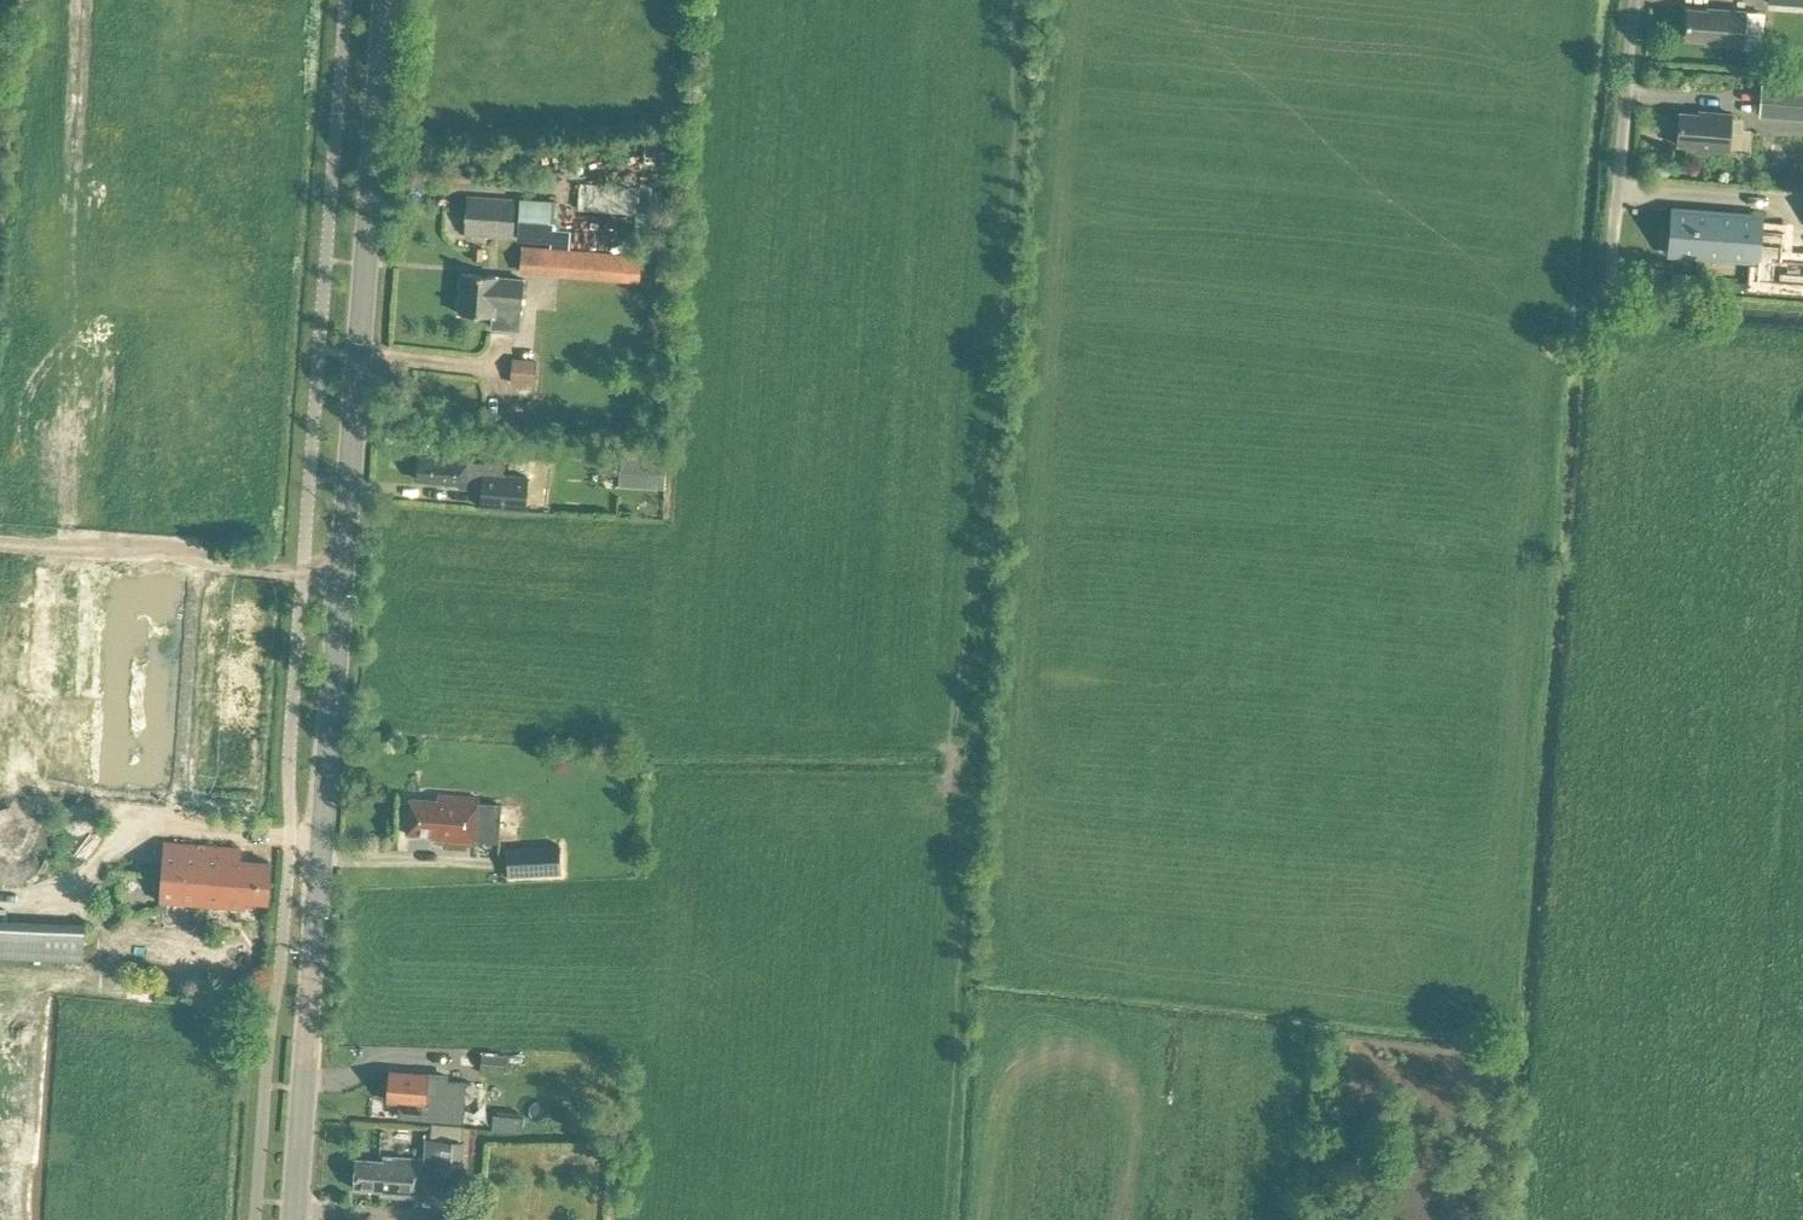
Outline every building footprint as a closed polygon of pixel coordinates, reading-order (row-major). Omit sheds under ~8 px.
[(1706,39),(1705,43),(1743,45),(1745,11),(1708,8),(1708,12),(1687,10),(1685,38),(1706,39)] [(1802,120),(1802,86),(1762,83),(1759,116),(1802,120)] [(1697,149),(1728,151),(1731,114),(1700,111),(1700,114),(1680,113),(1677,145),(1697,146),(1697,149)] [(580,184),(578,209),(637,213),(639,188),(580,184)] [(517,240),(555,243),(558,200),(520,197),(517,240)] [(467,198),(465,235),(513,238),(516,201),(467,198)] [(1762,218),(1673,211),(1671,229),(1677,229),(1675,252),(1753,258),(1754,235),(1760,236),(1762,218)] [(472,259),(483,259),(484,247),(473,247),(472,259)] [(522,247),(520,271),(519,273),(621,281),(623,255),(522,247)] [(524,279),(508,278),(497,277),(498,276),(462,273),(459,313),(492,316),(491,327),(520,330),(524,279)] [(511,356),(509,380),(533,382),(535,358),(511,356)] [(661,434),(660,424),(648,424),(649,435),(661,434)] [(621,449),(619,487),(659,489),(661,451),(621,449)] [(485,462),(473,461),(474,456),(439,453),(439,458),(420,456),(418,479),(444,481),(444,486),(471,488),(472,483),(482,484),(480,506),(527,510),(530,475),(504,472),(505,462),(485,460),(485,462)] [(43,695),(70,697),(73,654),(46,652),(43,695)] [(96,699),(99,656),(73,654),(70,697),(96,699)] [(122,701),(125,658),(99,656),(96,699),(122,701)] [(150,702),(152,659),(125,658),(122,701),(150,702)] [(438,800),(410,798),(407,834),(435,836),(435,841),(475,845),(476,840),(499,841),(501,804),(478,803),(479,798),(438,794),(438,800)] [(164,840),(162,873),(160,901),(244,907),(244,901),(267,903),(270,863),(238,861),(239,846),(164,840)] [(507,846),(508,876),(562,873),(560,843),(507,846)] [(83,959),(84,924),(0,921),(0,955),(83,959)] [(480,1069),(506,1071),(507,1054),(482,1052),(480,1069)] [(446,1075),(390,1071),(388,1100),(409,1102),(408,1104),(426,1105),(426,1095),(445,1096),(446,1075)] [(520,1131),(522,1115),(493,1113),(492,1128),(520,1131)] [(424,1159),(384,1156),(384,1161),(357,1159),(355,1187),(382,1189),(381,1194),(423,1196),(425,1170),(462,1173),(464,1139),(459,1139),(460,1128),(445,1127),(444,1138),(426,1136),(424,1159)] [(147,1214),(125,1213),(104,1211),(103,1219),(147,1219),(147,1214)]
